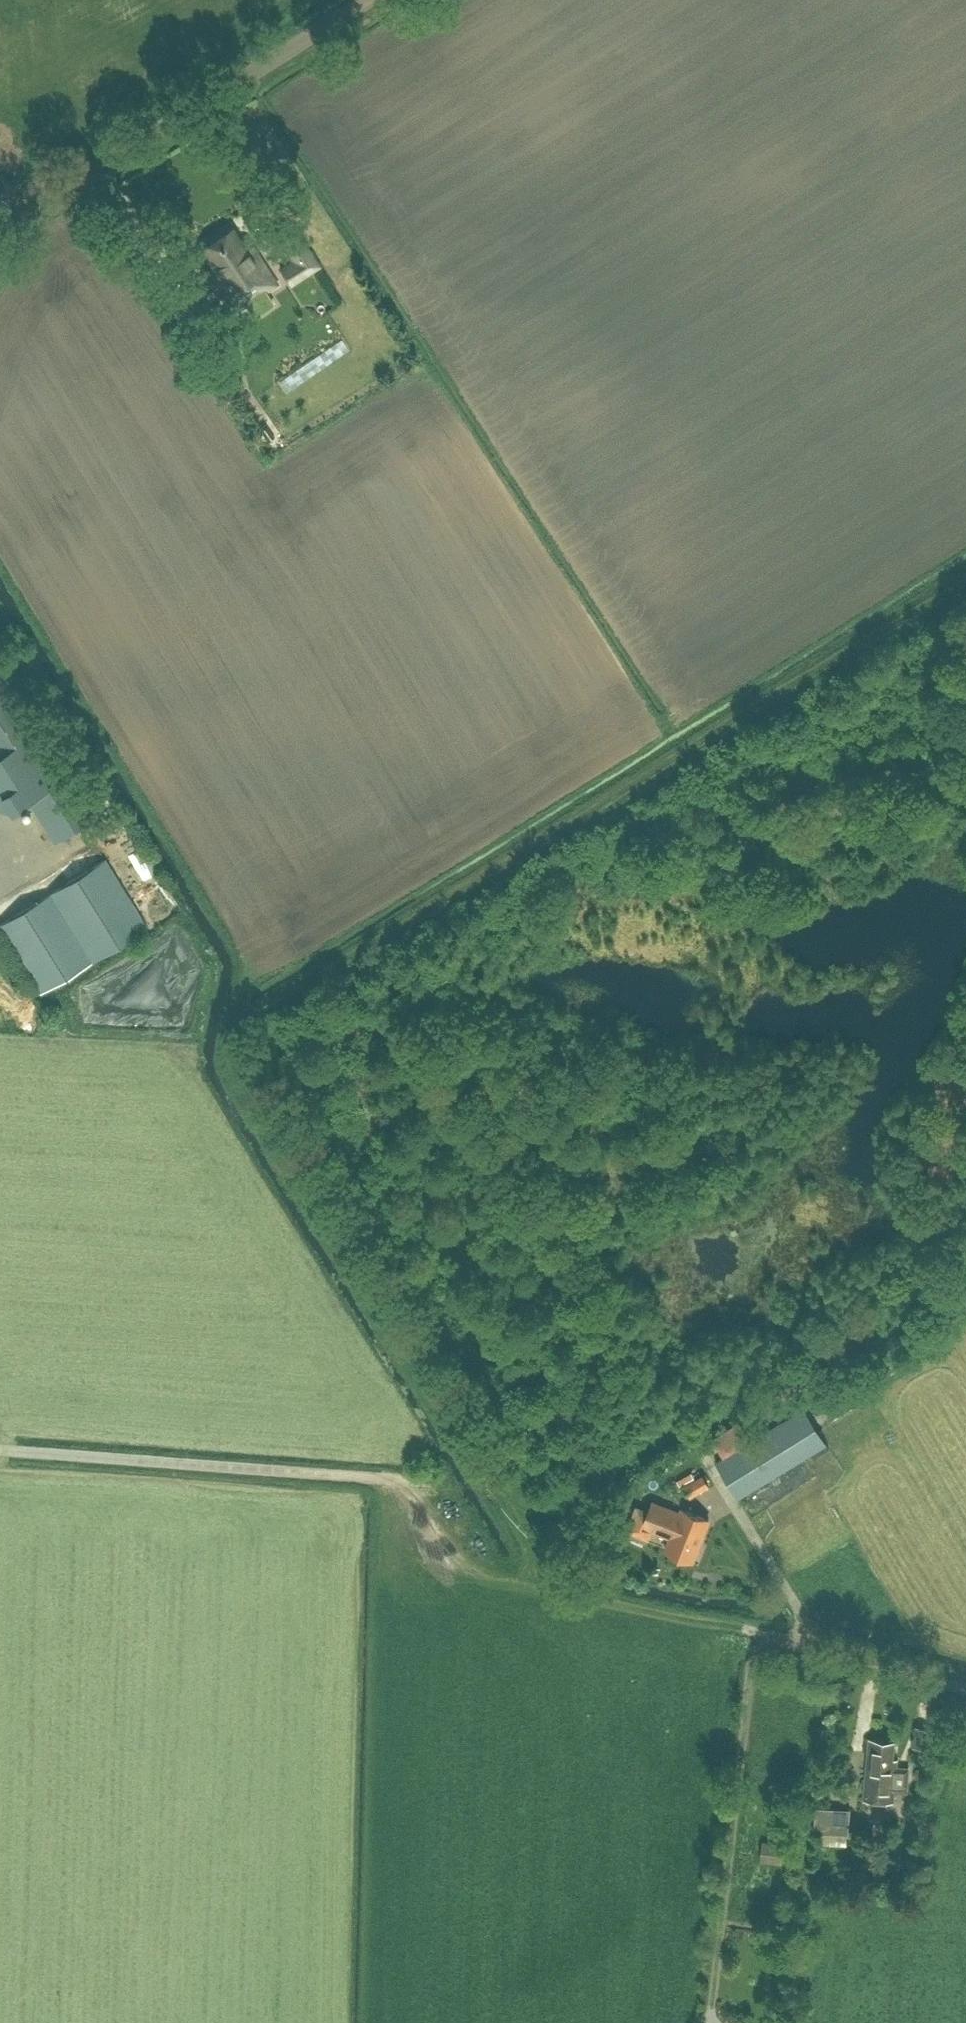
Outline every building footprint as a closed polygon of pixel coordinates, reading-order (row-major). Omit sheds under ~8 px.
[(277,266),(291,285),(320,265),(295,225),(277,237),(289,257),(277,266)] [(236,309),(276,282),(245,237),(241,240),(232,227),(201,247),(218,273),(213,275),(236,309)] [(186,328),(199,319),(211,311),(196,287),(170,304),(186,328)] [(12,808),(37,793),(63,834),(94,815),(0,664),(0,806),(12,808)] [(0,922),(0,931),(38,993),(145,927),(103,859),(0,922)] [(728,1480),(743,1471),(753,1487),(804,1454),(826,1439),(804,1406),(782,1421),(716,1463),(728,1480)] [(786,1497),(820,1483),(811,1461),(777,1475),(786,1497)] [(691,1486),(696,1495),(715,1485),(710,1476),(691,1486)] [(680,1511),(652,1500),(642,1525),(670,1536),(665,1549),(692,1560),(708,1518),(682,1508),(680,1511)] [(909,1767),(896,1766),(897,1758),(893,1758),(895,1740),(869,1738),(864,1798),(893,1800),(894,1790),(907,1791),(909,1767)] [(850,1807),(817,1806),(814,1831),(848,1832),(850,1807)] [(762,1839),(760,1859),(781,1860),(783,1840),(762,1839)]
